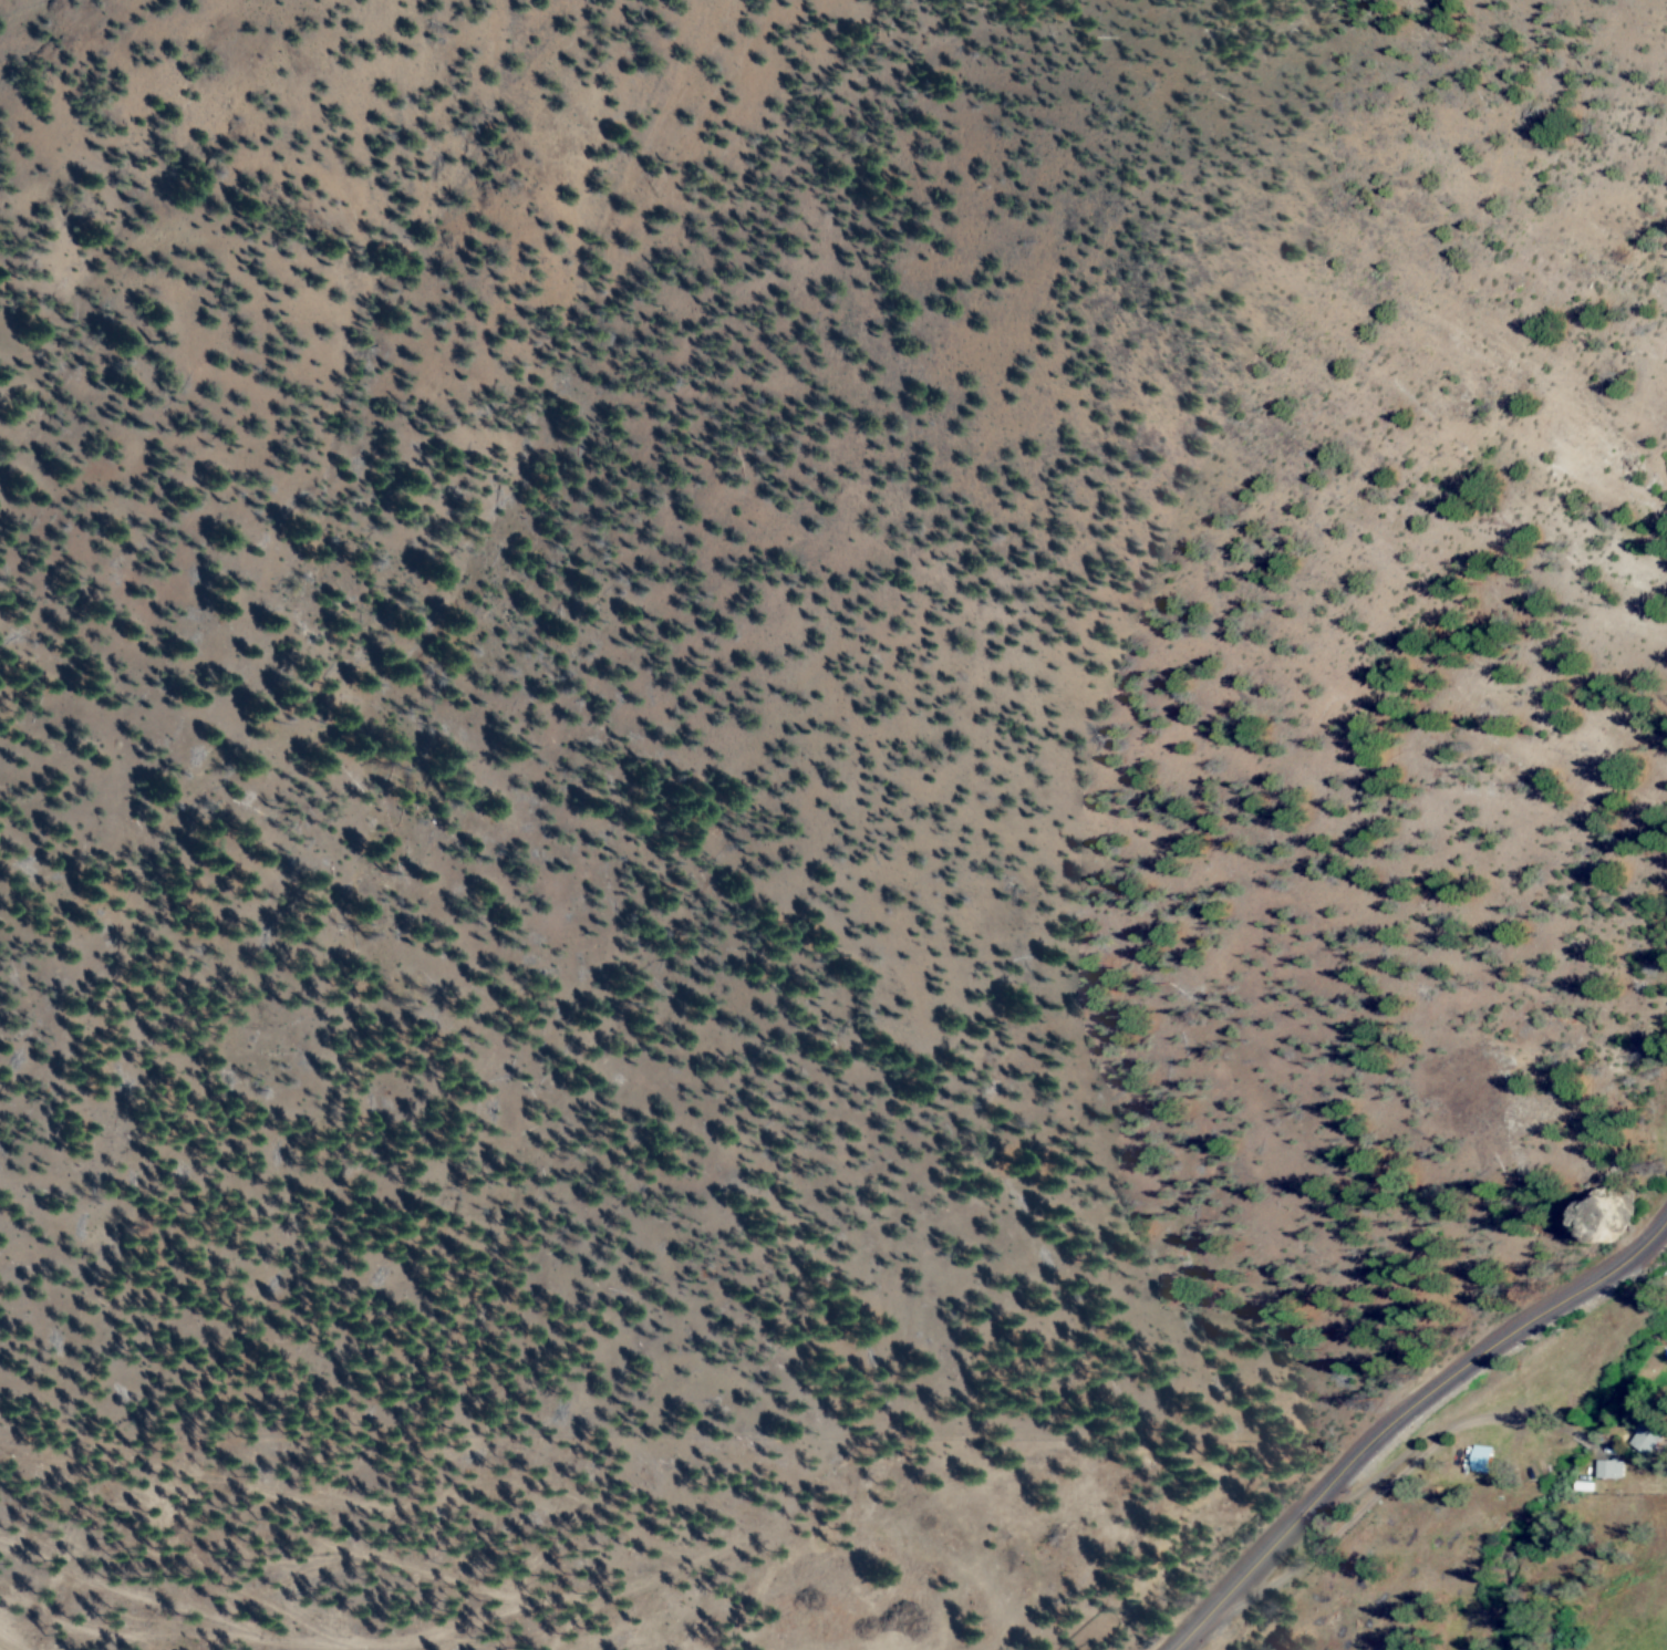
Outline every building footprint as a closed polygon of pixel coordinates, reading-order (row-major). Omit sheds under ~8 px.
[(1653,1458),(1666,1436),(1666,1427),(1655,1419),(1636,1447),(1653,1458)] [(1495,1447),(1474,1447),(1474,1475),(1495,1475),(1495,1447)] [(1625,1480),(1625,1461),(1600,1461),(1600,1480),(1625,1480)]
